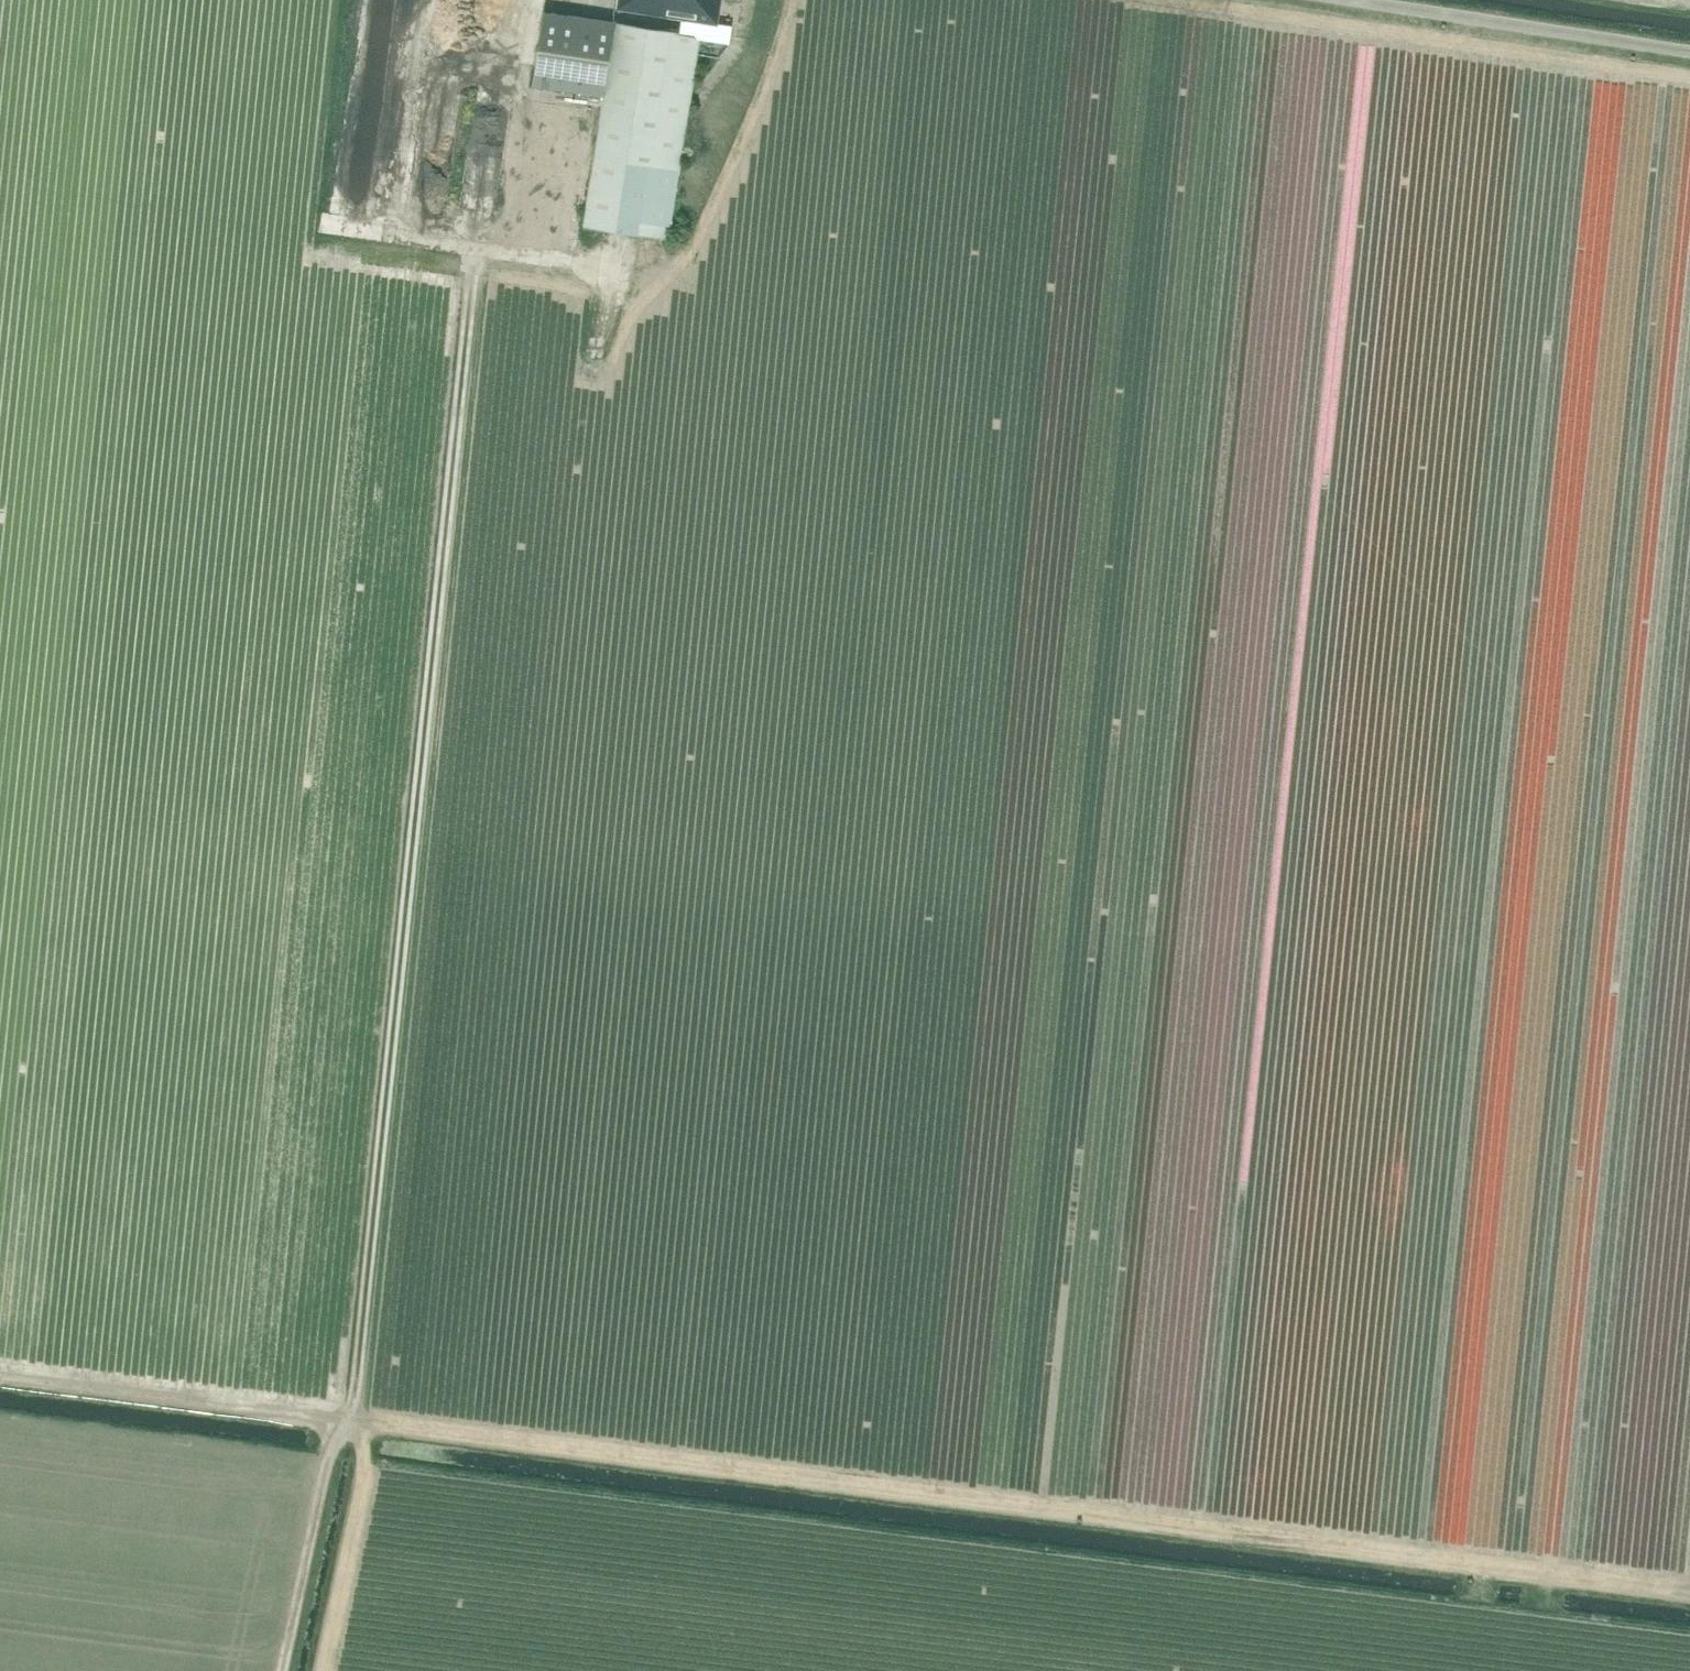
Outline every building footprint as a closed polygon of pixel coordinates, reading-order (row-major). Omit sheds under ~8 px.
[(533,85),(603,95),(584,227),(626,233),(649,236),(650,236),(669,239),(688,115),(691,95),(699,38),(729,43),(731,26),(717,24),(720,0),(619,0),(618,9),(683,19),(681,32),(544,12),(533,85)] [(581,157),(582,148),(581,140),(580,135),(577,129),(574,124),(568,119),(563,115),(555,112),(549,111),(542,111),(534,113),(526,117),(520,121),(514,129),(511,135),(510,140),(509,147),(509,154),(511,160),(514,167),(518,171),(523,176),(528,180),(534,183),(542,184),(549,184),(557,183),(563,180),(570,176),(574,171),(578,165),(581,157)]
